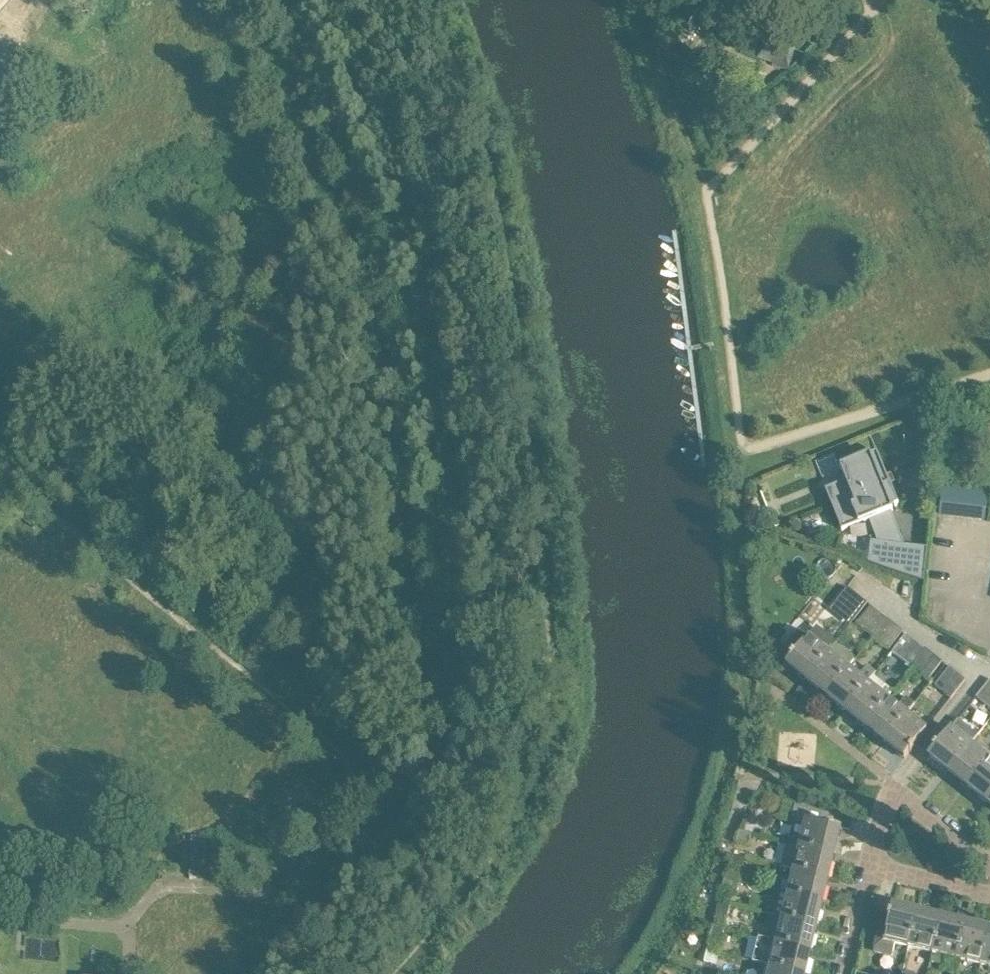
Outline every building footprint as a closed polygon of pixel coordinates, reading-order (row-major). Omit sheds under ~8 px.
[(696,30),(687,24),(679,35),(687,41),(696,30)] [(788,45),(764,37),(757,59),(781,67),(788,45)] [(846,481),(826,489),(833,507),(842,530),(869,520),(870,519),(890,511),(891,511),(892,510),(892,508),(899,505),(877,452),(840,467),(846,481)] [(985,495),(940,491),(938,513),(983,516),(985,495)] [(870,541),(867,563),(923,581),(927,548),(870,541)] [(853,622),(869,602),(849,587),(834,606),(853,622)] [(857,625),(873,637),(888,618),(873,606),(857,625)] [(890,651),(905,631),(888,618),(873,637),(890,651)] [(788,665),(807,680),(836,643),(816,627),(794,655),(793,654),(790,658),(791,659),(786,665),(787,666),(788,665)] [(896,655),(912,668),(927,649),(911,636),(896,655)] [(855,658),(836,643),(807,680),(826,695),(848,668),(855,658)] [(927,649),(912,668),(928,681),(943,662),(927,649)] [(966,680),(950,667),(935,687),(951,700),(966,680)] [(868,683),(848,668),(826,695),(846,711),(868,683)] [(976,698),(989,709),(989,680),(976,698)] [(887,699),(868,683),(846,711),(865,726),(887,699)] [(898,707),(887,699),(865,726),(885,742),(906,714),(915,703),(906,697),(898,707)] [(906,714),(885,742),(904,757),(903,757),(904,758),(909,752),(910,753),(914,748),(913,748),(927,730),(906,714)] [(937,746),(936,745),(932,749),(933,750),(928,757),(929,757),(930,756),(949,771),(970,745),(978,735),(958,719),(937,746)] [(989,760),(973,747),(970,745),(949,771),(968,787),(989,760)] [(968,787),(988,802),(989,800),(989,761),(989,760),(968,787)] [(834,827),(834,826),(837,815),(783,802),(780,814),(806,821),(800,846),(834,854),(840,830),(841,830),(841,829),(834,827)] [(739,831),(736,842),(748,845),(751,834),(739,831)] [(834,854),(800,846),(788,842),(782,866),(794,870),(828,878),(834,854)] [(733,855),(730,866),(742,869),(745,857),(733,855)] [(823,902),(828,878),(794,870),(789,893),(823,902)] [(740,882),(724,878),(722,890),(737,893),(740,882)] [(789,893),(783,918),(817,926),(823,902),(789,893)] [(719,902),(716,914),(727,917),(730,905),(719,902)] [(879,930),(874,951),(892,955),(895,944),(908,947),(916,913),(893,907),(893,906),(892,906),(890,914),(889,913),(888,919),(889,919),(886,932),(879,930)] [(916,913),(908,947),(932,953),(940,919),(916,913)] [(758,937),(811,950),(817,926),(783,918),(768,914),(764,938),(758,937)] [(957,958),(965,925),(940,919),(932,953),(930,963),(941,966),(943,955),(957,958)] [(965,925),(957,958),(981,964),(989,930),(965,925)] [(713,926),(710,938),(722,941),(725,929),(713,926)] [(989,930),(981,964),(989,967),(989,931),(989,930)] [(805,973),(811,950),(758,937),(753,961),(805,973)] [(805,973),(753,961),(752,963),(765,965),(763,973),(805,973)]
